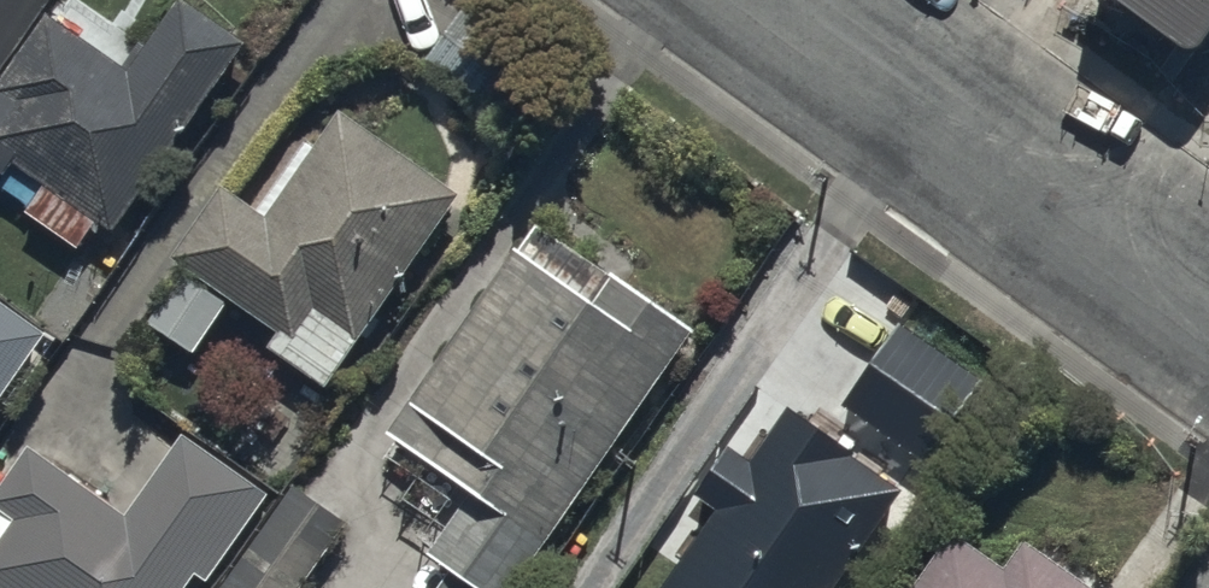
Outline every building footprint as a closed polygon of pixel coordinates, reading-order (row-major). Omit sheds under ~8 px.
[(1195,51),(1208,31),(1208,0),(1122,0),(1195,51)] [(180,2),(130,74),(46,16),(0,84),(0,186),(5,189),(14,175),(45,196),(25,225),(77,260),(97,232),(117,247),(252,52),(180,2)] [(222,198),(171,270),(220,305),(212,317),(325,398),(462,207),(341,121),(264,228),(222,198)] [(530,233),(389,446),(474,501),(431,566),(464,587),(535,587),(697,343),(530,233)] [(0,313),(0,414),(47,345),(0,313)] [(980,397),(897,335),(840,410),(923,473),(980,397)] [(670,587),(843,587),(911,488),(769,393),(693,505),(715,520),(670,587)] [(30,459),(0,500),(0,587),(194,587),(195,586),(198,587),(210,587),(268,508),(182,447),(124,527),(30,459)] [(293,497),(227,587),(307,587),(346,535),(293,497)] [(946,543),(916,587),(1074,587),(1023,554),(1004,582),(946,543)]
